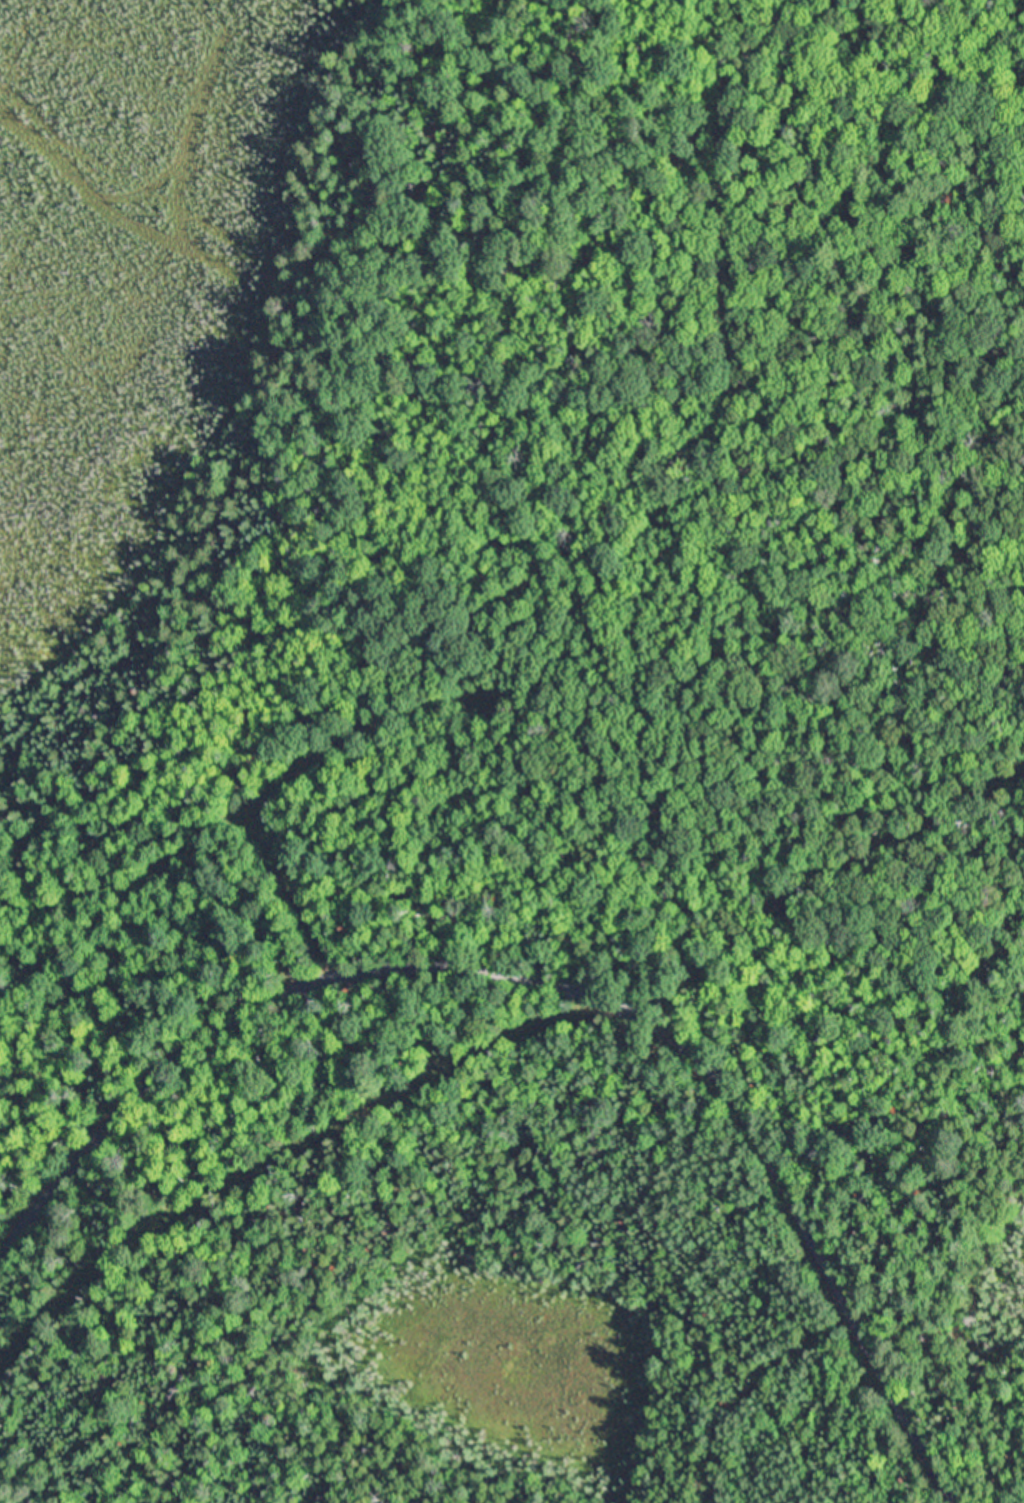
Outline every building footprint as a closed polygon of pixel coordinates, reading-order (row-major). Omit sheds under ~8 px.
[(565,1002),(592,1002),(592,989),(565,989),(565,1002)]
